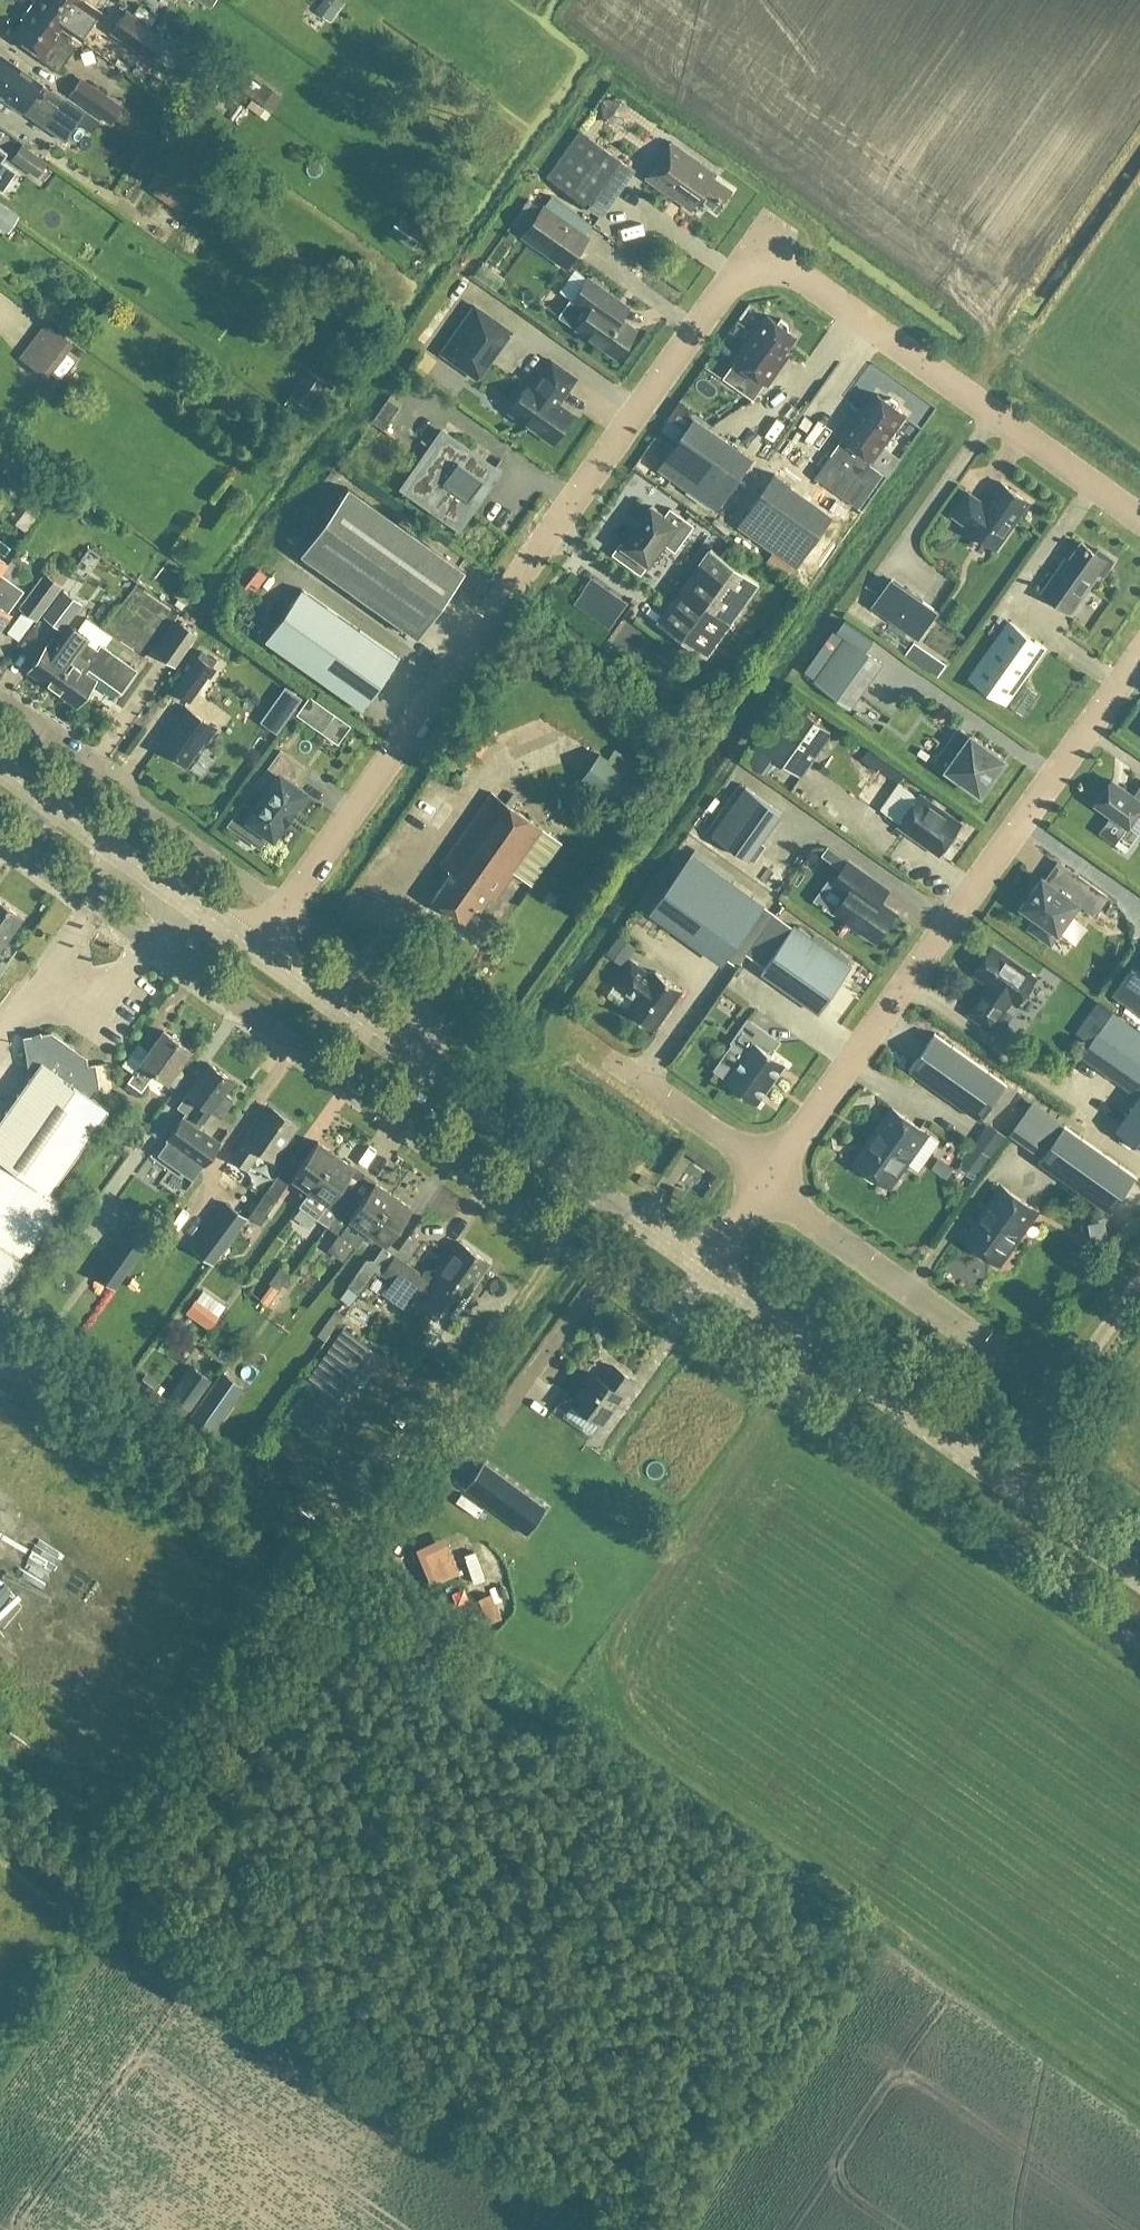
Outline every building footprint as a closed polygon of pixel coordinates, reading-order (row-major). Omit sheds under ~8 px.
[(61,26),(81,40),(101,11),(84,0),(34,0),(31,5),(61,26)] [(315,12),(331,23),(344,4),(339,0),(323,0),(315,12)] [(57,32),(61,26),(31,5),(23,16),(24,20),(14,35),(34,49),(32,52),(59,71),(77,46),(57,32)] [(152,60),(166,40),(126,12),(112,32),(152,60)] [(22,111),(42,83),(0,55),(0,96),(22,111)] [(121,108),(80,79),(69,94),(111,123),(121,108)] [(28,110),(59,138),(81,114),(50,86),(28,110)] [(633,170),(589,139),(557,184),(601,215),(633,170)] [(716,174),(671,143),(646,179),(690,211),(698,199),(716,212),(731,190),(713,177),(716,174)] [(14,157),(13,159),(38,176),(47,163),(22,146),(14,157)] [(166,174),(152,194),(185,218),(200,198),(166,174)] [(528,201),(512,224),(525,234),(542,210),(528,201)] [(0,205),(0,228),(8,233),(18,218),(0,205)] [(587,238),(543,207),(542,210),(525,234),(523,236),(566,267),(587,238)] [(390,234),(413,249),(423,232),(401,217),(390,234)] [(609,294),(587,279),(572,301),(588,312),(576,328),(617,357),(635,331),(620,320),(629,308),(609,294)] [(511,332),(474,306),(441,354),(477,379),(511,332)] [(778,323),(768,316),(736,362),(737,362),(734,366),(733,365),(724,379),(737,388),(749,371),(768,385),(789,356),(784,353),(796,336),(790,332),(788,325),(781,319),(778,323)] [(78,348),(51,323),(23,354),(49,379),(78,348)] [(529,383),(508,412),(552,443),(573,414),(563,407),(557,408),(556,402),(557,402),(560,398),(562,399),(577,379),(551,361),(533,386),(529,383)] [(289,397),(309,411),(328,385),(308,370),(289,397)] [(392,395),(391,395),(371,422),(394,438),(395,437),(384,429),(399,408),(389,400),(392,395)] [(841,437),(860,451),(848,468),(832,456),(816,478),(861,508),(885,474),(870,463),(873,460),(906,415),(896,408),(899,404),(892,398),(884,399),(878,395),(866,411),(862,408),(841,437)] [(721,416),(727,430),(749,421),(744,407),(721,416)] [(735,452),(693,422),(659,469),(717,510),(754,459),(738,448),(735,452)] [(430,447),(421,440),(420,441),(434,451),(399,499),(401,500),(406,493),(457,529),(454,534),(456,535),(480,500),(473,495),(482,482),(485,484),(502,460),(501,459),(494,468),(442,431),(430,447)] [(791,486),(775,475),(739,526),(797,567),(831,520),(789,490),(791,486)] [(969,530),(997,549),(1030,503),(1002,483),(986,506),(969,494),(954,516),(970,528),(969,530)] [(464,571),(348,488),(300,554),(417,637),(464,571)] [(649,564),(649,565),(665,543),(676,551),(694,525),(670,508),(665,515),(653,507),(624,547),(620,544),(612,554),(627,565),(641,575),(649,564)] [(1067,558),(1043,592),(1072,613),(1100,573),(1104,576),(1114,561),(1100,551),(1097,554),(1082,543),(1070,560),(1067,558)] [(759,583),(712,549),(659,623),(707,657),(759,583)] [(45,573),(19,607),(35,620),(61,585),(45,573)] [(0,574),(0,627),(11,613),(8,611),(22,591),(0,574)] [(938,613),(892,580),(873,608),(919,640),(938,613)] [(360,630),(302,589),(265,641),(323,682),(322,683),(362,711),(400,658),(360,630)] [(61,630),(81,603),(63,590),(43,617),(61,630)] [(135,645),(146,632),(111,602),(100,615),(135,645)] [(54,687),(74,658),(86,642),(92,647),(104,630),(86,617),(74,634),(72,632),(56,654),(46,647),(29,670),(54,687)] [(1047,649),(1009,622),(970,678),(1007,704),(1047,649)] [(156,654),(174,667),(197,635),(179,623),(156,654)] [(84,674),(89,668),(121,692),(137,670),(104,646),(112,636),(104,630),(92,647),(86,642),(74,658),(54,687),(78,705),(95,682),(84,674)] [(815,681),(851,707),(882,664),(846,638),(815,681)] [(939,677),(946,666),(914,643),(906,654),(939,677)] [(210,676),(215,669),(196,655),(191,662),(193,664),(174,691),(189,701),(208,675),(210,676)] [(206,741),(216,728),(184,705),(175,719),(177,720),(159,745),(186,764),(204,740),(206,741)] [(764,751),(802,777),(833,733),(796,706),(764,751)] [(338,742),(352,730),(337,713),(323,726),(338,742)] [(947,770),(982,795),(991,782),(992,782),(997,774),(997,773),(1006,760),(993,751),(994,751),(985,745),(972,736),(955,759),(942,750),(935,761),(948,770),(947,770)] [(254,810),(244,804),(229,826),(262,849),(271,837),(272,838),(283,822),(285,823),(294,809),(293,809),(304,793),(293,785),(305,769),(281,752),(263,777),(273,784),(254,810)] [(642,783),(601,754),(584,777),(625,806),(642,783)] [(1112,781),(1096,803),(1129,827),(1139,811),(1139,788),(1134,797),(1112,781)] [(713,834),(755,864),(756,863),(754,862),(765,846),(761,843),(782,813),(746,787),(713,834)] [(496,898),(514,872),(530,882),(559,841),(543,830),(544,829),(491,792),(441,864),(451,872),(433,898),(465,921),(475,906),(480,909),(491,894),(496,898)] [(913,836),(939,855),(961,824),(921,795),(900,824),(899,826),(913,836)] [(1123,860),(1137,836),(1124,829),(1110,853),(1123,860)] [(766,906),(693,854),(653,909),(726,961),(766,906)] [(889,891),(870,877),(848,862),(832,884),(847,895),(836,911),(860,928),(860,933),(868,939),(873,938),(878,941),(896,915),(880,903),(889,891)] [(1051,944),(1079,905),(1095,917),(1109,897),(1080,877),(1067,895),(1045,879),(1043,878),(1022,907),(1038,918),(1030,929),(1051,944)] [(21,916),(0,901),(0,945),(21,916)] [(853,967),(794,926),(763,970),(822,1011),(853,967)] [(1036,979),(993,948),(975,974),(991,985),(986,992),(985,992),(969,1014),(991,1029),(1012,1000),(1018,1005),(1036,979)] [(8,963),(0,957),(0,974),(8,963)] [(629,1011),(654,1029),(682,990),(656,972),(653,977),(631,962),(615,984),(637,1000),(629,1011)] [(1113,993),(1139,1011),(1139,972),(1132,966),(1113,993)] [(721,968),(707,977),(716,991),(730,981),(721,968)] [(1087,1021),(1100,1028),(1112,1007),(1098,1000),(1087,1021)] [(779,1042),(748,1020),(733,1042),(748,1053),(727,1083),(756,1104),(785,1064),(771,1054),(779,1042)] [(1102,1026),(1084,1052),(1139,1091),(1139,1089),(1139,1053),(1102,1026)] [(168,1082),(191,1050),(164,1030),(128,1081),(142,1091),(155,1073),(168,1082)] [(99,1086),(96,1064),(84,1066),(83,1060),(75,1053),(74,1049),(52,1033),(23,1037),(30,1077),(0,1120),(0,1158),(50,1192),(108,1109),(91,1097),(99,1086)] [(1008,1085),(935,1033),(909,1070),(982,1122),(1008,1085)] [(233,1103),(232,1098),(225,1093),(234,1080),(209,1063),(178,1106),(186,1112),(168,1137),(170,1139),(159,1153),(193,1177),(203,1163),(205,1164),(220,1144),(199,1128),(211,1111),(222,1118),(233,1103)] [(501,1087),(505,1081),(499,1077),(495,1083),(501,1087)] [(1116,1130),(1139,1147),(1139,1097),(1116,1130)] [(258,1119),(244,1139),(245,1140),(232,1158),(248,1169),(260,1151),(273,1159),(296,1125),(270,1107),(261,1121),(258,1119)] [(928,1134),(893,1109),(855,1162),(865,1169),(864,1170),(865,1176),(873,1181),(879,1180),(890,1188),(928,1134)] [(1138,1177),(1065,1125),(1039,1162),(1112,1213),(1138,1177)] [(304,1198),(336,1154),(318,1141),(293,1178),(306,1187),(300,1195),(304,1198)] [(336,1154),(304,1198),(299,1206),(328,1226),(353,1190),(343,1183),(354,1166),(336,1154)] [(357,1246),(368,1231),(394,1195),(376,1182),(365,1198),(353,1190),(328,1226),(357,1246)] [(1038,1211),(1003,1187),(965,1240),(976,1248),(977,1253),(983,1258),(988,1257),(1001,1266),(1002,1264),(1001,1264),(1038,1211)] [(250,1217),(261,1225),(278,1200),(267,1193),(250,1217)] [(394,1195),(368,1231),(386,1243),(412,1207),(394,1195)] [(215,1263),(248,1218),(228,1204),(195,1249),(215,1263)] [(94,1275),(116,1290),(148,1244),(127,1229),(94,1275)] [(23,1259),(0,1243),(0,1290),(23,1259)] [(488,1262),(461,1243),(440,1272),(437,1270),(425,1271),(423,1274),(395,1254),(382,1272),(391,1278),(384,1288),(402,1301),(409,1291),(436,1311),(437,1310),(434,1308),(439,1302),(458,1315),(470,1299),(465,1295),(488,1262)] [(378,1271),(366,1263),(348,1287),(360,1295),(378,1271)] [(289,1319),(297,1301),(277,1292),(269,1310),(289,1319)] [(205,1305),(226,1317),(230,1309),(210,1297),(205,1305)] [(186,1314),(211,1331),(221,1317),(196,1300),(186,1314)] [(310,1437),(334,1403),(341,1408),(379,1355),(344,1330),(306,1384),(308,1385),(284,1418),(310,1437)] [(211,1380),(190,1365),(169,1394),(189,1409),(211,1380)] [(623,1398),(635,1381),(614,1366),(603,1381),(592,1373),(571,1402),(602,1424),(621,1397),(623,1398)] [(221,1373),(188,1420),(208,1435),(242,1387),(221,1373)] [(38,1453),(45,1440),(32,1432),(25,1445),(38,1453)] [(464,1489),(516,1527),(526,1535),(545,1509),(534,1501),(483,1463),(464,1489)]
